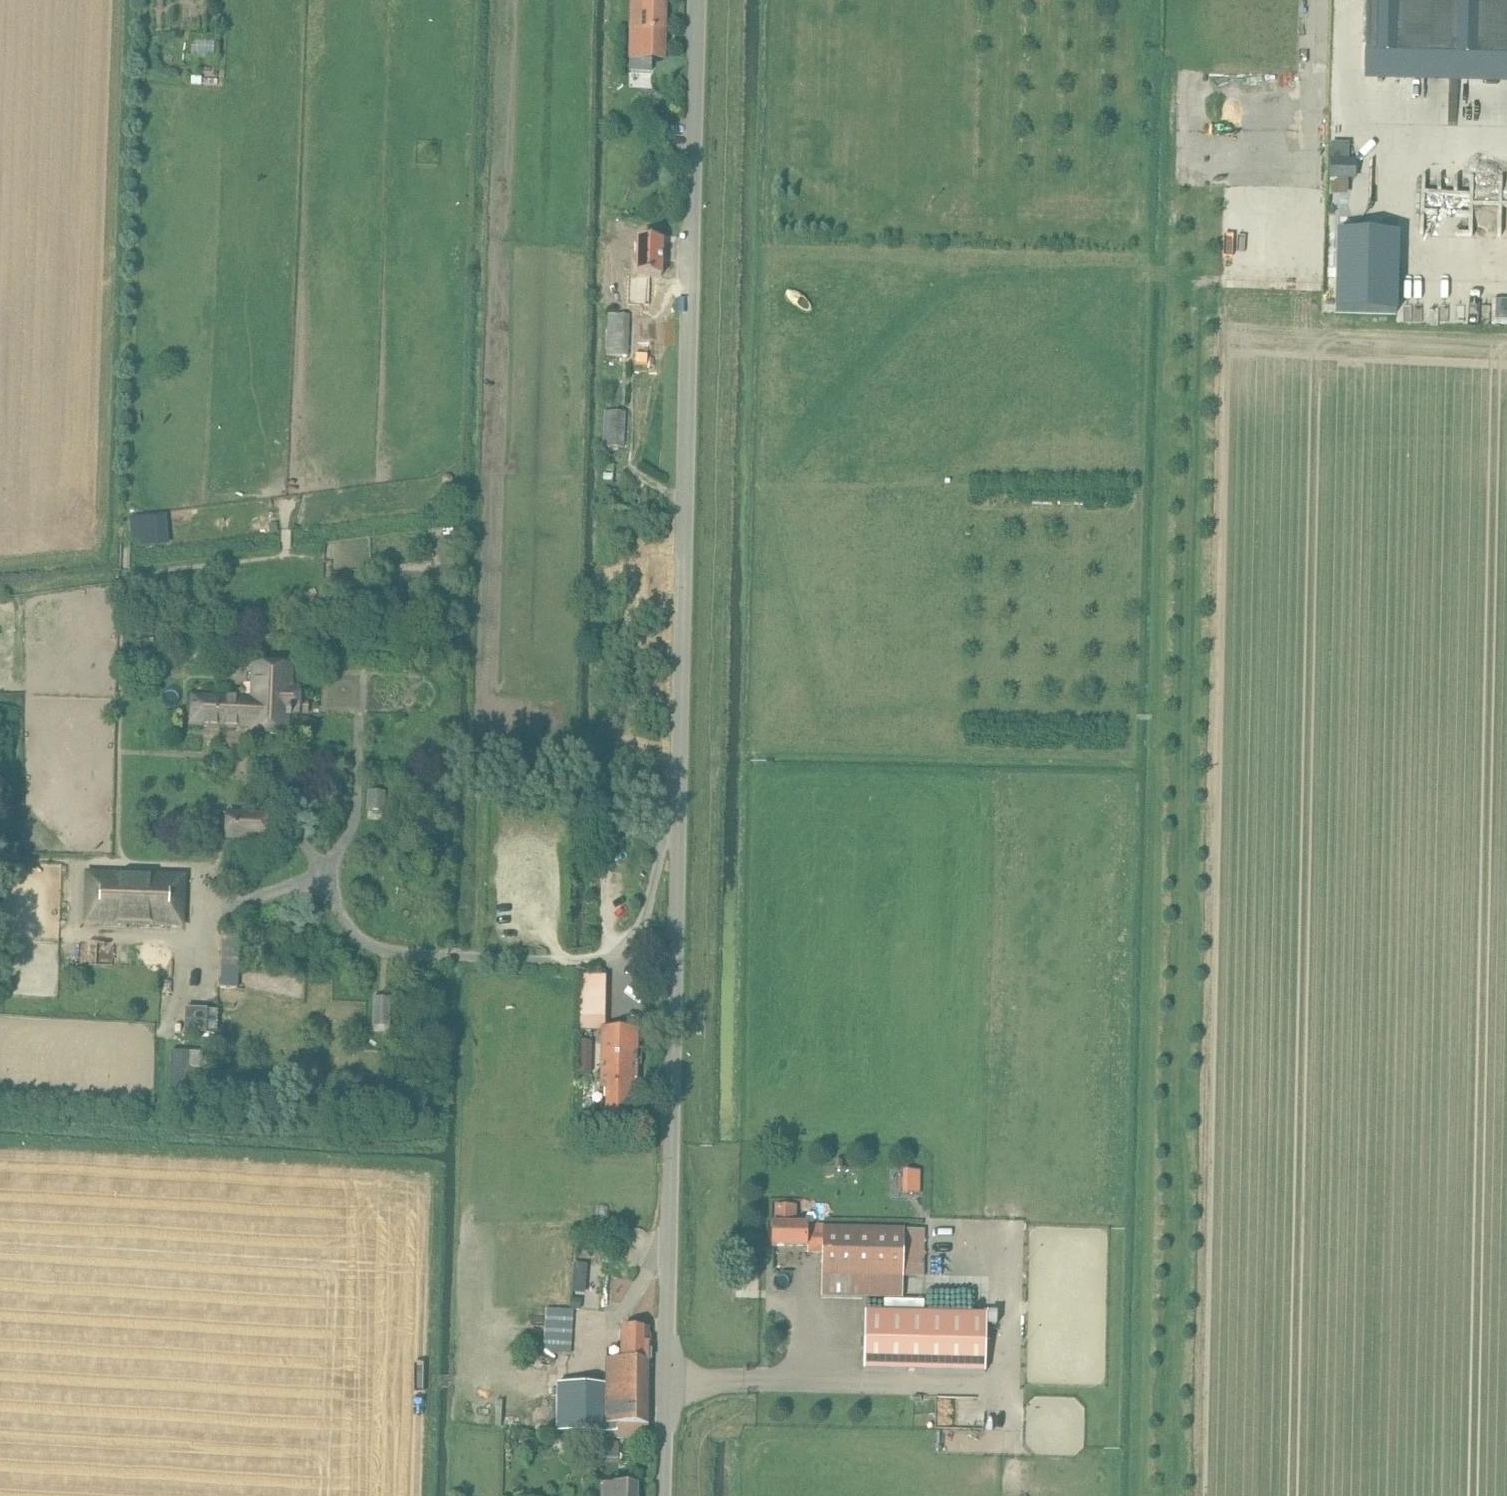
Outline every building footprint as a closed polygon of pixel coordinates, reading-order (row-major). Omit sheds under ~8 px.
[(630,73),(651,74),(651,62),(663,62),(663,33),(664,0),(631,0),(630,61),(630,73)] [(1366,70),(1506,73),(1506,0),(1367,0),(1366,70)] [(191,46),(190,61),(214,62),(215,47),(191,46)] [(1330,144),(1329,196),(1347,197),(1347,181),(1355,181),(1356,161),(1348,161),(1348,156),(1348,145),(1330,144)] [(1336,233),(1335,312),(1396,313),(1398,234),(1336,233)] [(649,277),(661,278),(662,242),(638,241),(637,277),(629,277),(628,307),(648,306),(649,277)] [(630,316),(609,316),(607,356),(629,356),(630,316)] [(605,412),(604,447),(625,448),(626,413),(605,412)] [(603,465),(602,483),(611,484),(613,466),(603,465)] [(166,513),(129,517),(131,538),(139,537),(140,546),(169,543),(166,513)] [(250,735),(289,736),(289,716),(299,717),(300,713),(308,713),(308,703),(300,702),(300,688),(292,688),(293,667),(253,666),(253,674),(252,699),(192,697),(191,728),(250,729),(250,735)] [(39,781),(23,781),(23,792),(39,792),(39,781)] [(367,793),(366,812),(383,813),(384,794),(367,793)] [(268,813),(227,812),(226,840),(267,842),(268,813)] [(84,924),(183,927),(185,877),(86,873),(84,924)] [(239,934),(221,933),(219,988),(221,988),(237,989),(238,970),(239,934)] [(578,1032),(603,1032),(603,1029),(605,1029),(606,978),(606,977),(580,977),(579,981),(578,1032)] [(373,999),(372,1028),(389,1028),(390,1000),(373,999)] [(217,1009),(185,1008),(184,1034),(206,1035),(206,1034),(216,1034),(217,1009)] [(606,1125),(631,1126),(631,1086),(637,1086),(638,1029),(605,1029),(603,1029),(603,1032),(602,1085),(607,1085),(606,1125)] [(579,1042),(579,1057),(591,1058),(592,1042),(579,1042)] [(170,1051),(168,1096),(186,1097),(187,1068),(200,1068),(201,1052),(188,1052),(170,1051)] [(579,1057),(578,1069),(578,1073),(591,1073),(591,1058),(579,1057)] [(774,1224),(773,1224),(773,1246),(808,1247),(808,1248),(824,1248),(823,1276),(903,1277),(923,1278),(924,1230),(904,1230),(904,1229),(824,1228),(808,1227),(809,1224),(796,1224),(796,1206),(774,1206),(774,1224)] [(596,1212),(595,1222),(600,1222),(606,1222),(607,1208),(606,1208),(596,1207),(596,1212)] [(587,1264),(573,1263),(572,1292),(585,1292),(585,1282),(586,1282),(587,1264)] [(570,1310),(547,1309),(545,1350),(549,1350),(552,1354),(558,1354),(570,1355),(573,1310),(575,1310),(574,1311),(580,1312),(581,1300),(571,1299),(570,1310)] [(985,1373),(987,1315),(865,1313),(864,1370),(985,1373)] [(605,1361),(605,1384),(605,1434),(616,1433),(616,1438),(622,1439),(648,1438),(648,1344),(648,1330),(620,1330),(620,1361),(619,1361),(605,1361)] [(570,1384),(558,1384),(558,1434),(605,1434),(605,1384),(570,1384)] [(601,1441),(601,1436),(576,1436),(575,1446),(588,1447),(588,1459),(619,1460),(619,1442),(601,1441)] [(639,1485),(601,1485),(601,1495),(639,1495),(639,1485)]
